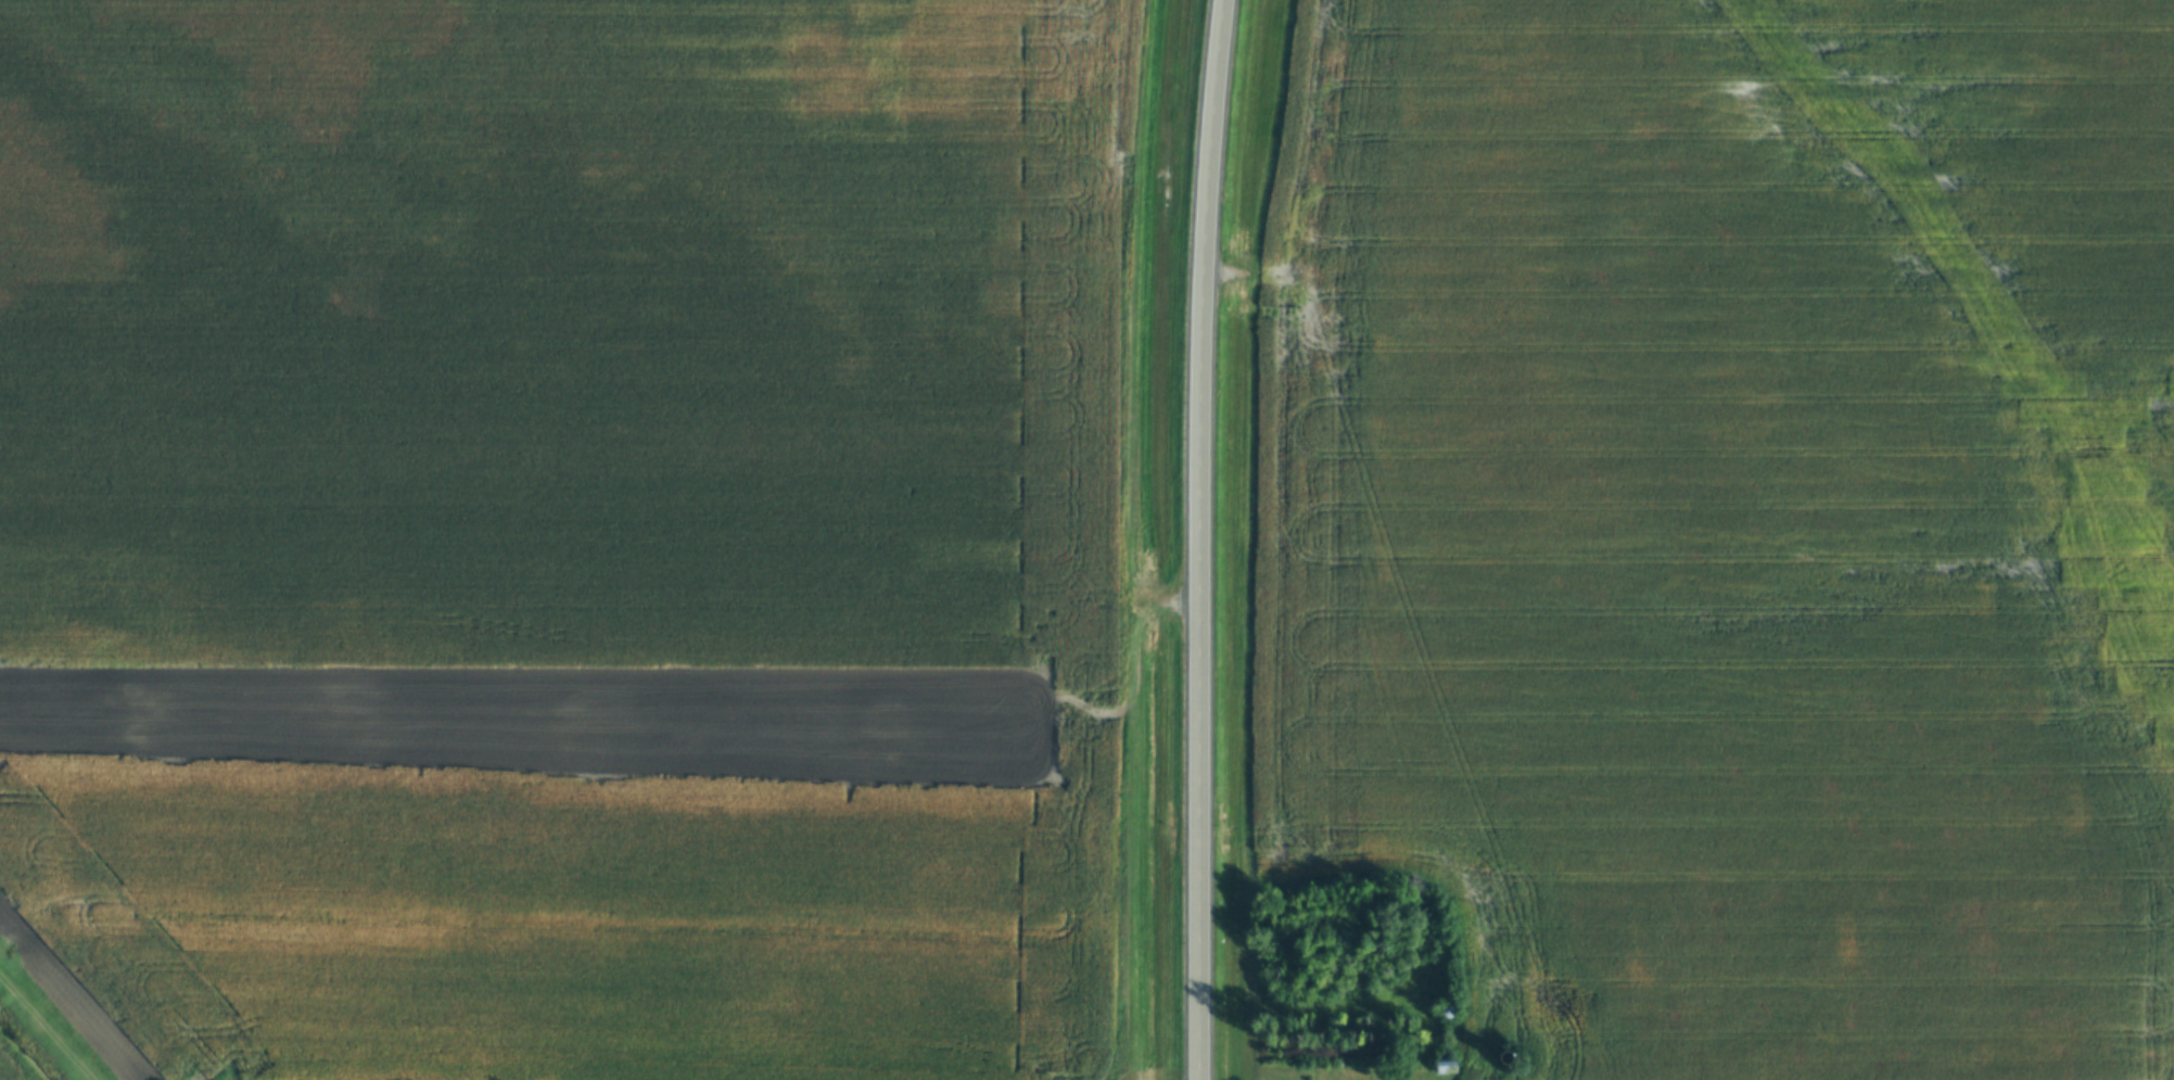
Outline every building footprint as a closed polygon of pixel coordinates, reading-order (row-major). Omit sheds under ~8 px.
[(1461,1012),(1459,1006),(1453,1004),(1447,1006),(1445,1012),(1447,1017),(1452,1019),(1459,1017),(1461,1012)] [(1517,1059),(1515,1054),(1511,1052),(1505,1054),(1503,1058),(1505,1064),(1511,1066),(1515,1064),(1517,1059)] [(1440,1075),(1440,1062),(1462,1060),(1462,1073),(1440,1075)]
